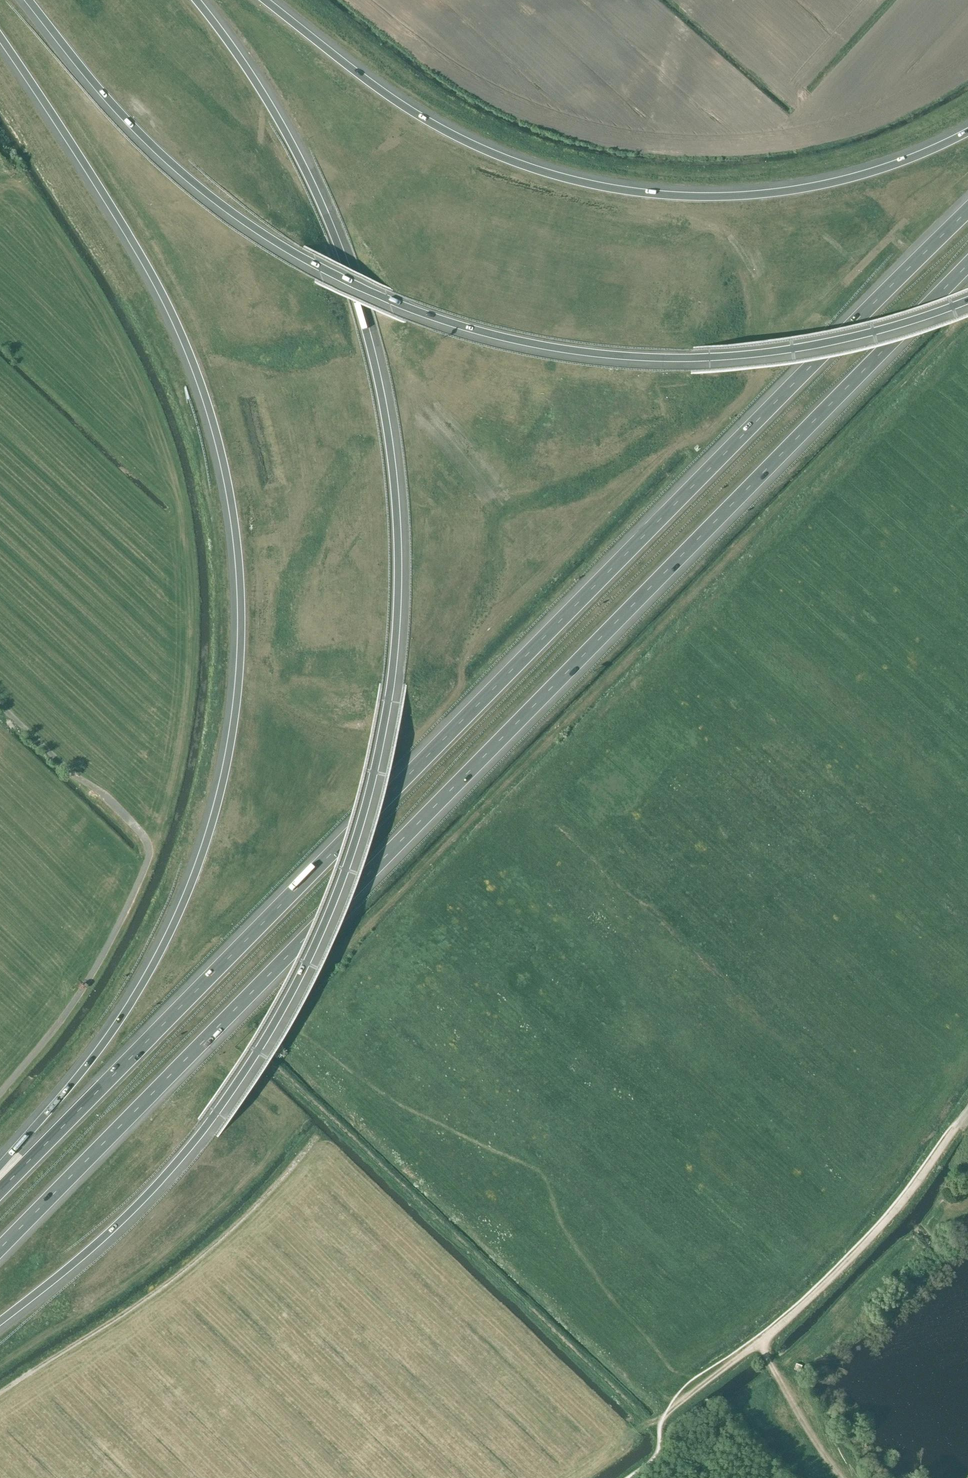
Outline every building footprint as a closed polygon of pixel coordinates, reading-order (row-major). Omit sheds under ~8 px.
[(679,97),(681,86),(673,85),(671,96),(679,97)] [(874,190),(882,183),(879,179),(871,187),(874,190)] [(688,226),(675,226),(675,234),(688,234),(688,226)] [(627,252),(626,244),(613,245),(613,253),(627,252)] [(706,396),(699,403),(705,408),(711,402),(706,396)] [(368,739),(367,729),(356,731),(357,740),(368,739)]
